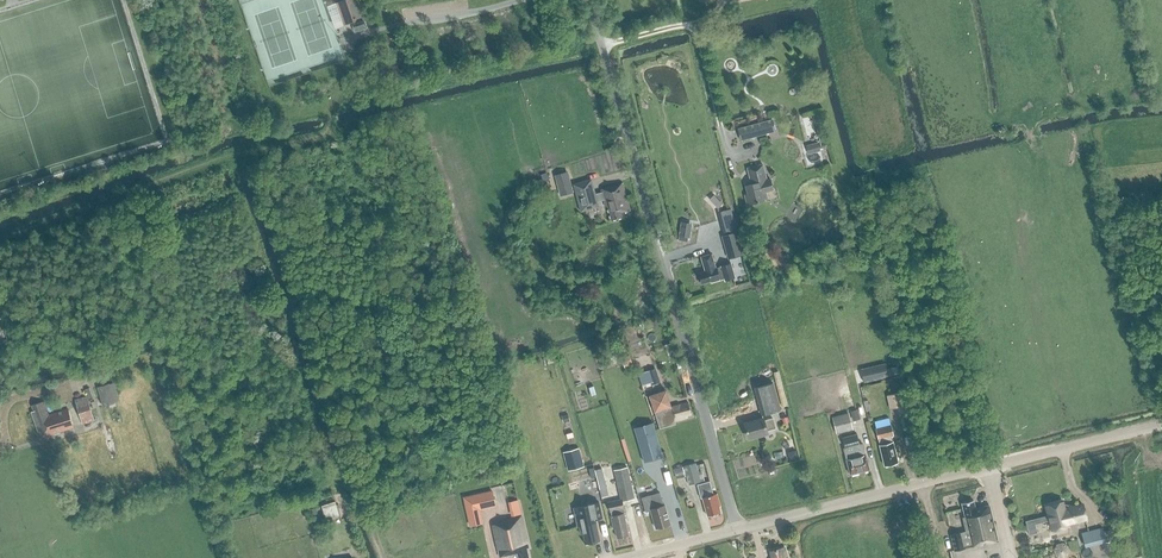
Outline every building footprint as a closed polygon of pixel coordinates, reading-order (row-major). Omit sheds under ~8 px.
[(356,34),(368,30),(358,0),(349,0),(350,1),(337,5),(344,26),(352,24),(356,34)] [(821,151),(819,146),(826,145),(818,115),(802,119),(807,138),(819,135),(821,142),(806,146),(808,154),(821,151)] [(738,129),(741,141),(776,132),(772,119),(738,129)] [(765,192),(773,190),(770,180),(762,181),(761,177),(764,176),(761,166),(748,168),(752,185),(746,186),(748,195),(745,195),(747,204),(763,201),(763,200),(766,199),(765,192)] [(560,196),(574,193),(568,172),(555,175),(560,196)] [(573,185),(574,186),(580,212),(597,207),(596,203),(603,201),(605,208),(608,208),(611,219),(622,216),(621,213),(629,210),(622,184),(600,190),(600,193),(593,195),(590,181),(573,185)] [(742,255),(736,232),(723,236),(729,258),(742,255)] [(869,252),(865,237),(855,240),(857,246),(850,248),(853,257),(869,252)] [(716,267),(712,253),(701,256),(705,270),(698,272),(702,284),(711,281),(711,283),(724,279),(725,280),(735,277),(731,263),(716,267)] [(857,376),(859,384),(899,374),(897,366),(857,376)] [(652,385),(660,382),(656,369),(648,371),(652,385)] [(114,383),(99,387),(104,405),(119,400),(114,383)] [(772,383),(754,388),(762,415),(780,410),(772,383)] [(650,395),(649,396),(650,396),(652,405),(652,406),(654,411),(654,412),(655,412),(659,428),(675,424),(675,421),(687,418),(687,416),(690,415),(687,403),(670,408),(670,405),(669,401),(666,392),(666,391),(665,391),(664,392),(654,394),(650,395)] [(75,400),(82,423),(94,419),(86,397),(75,400)] [(31,412),(39,438),(73,426),(67,409),(49,415),(44,401),(31,405),(33,412),(31,412)] [(858,410),(850,412),(852,419),(860,417),(858,410)] [(832,417),(836,433),(853,429),(849,413),(832,417)] [(744,423),(748,438),(767,433),(766,430),(775,428),(772,418),(764,420),(763,418),(744,423)] [(892,435),(887,418),(873,421),(885,466),(898,463),(893,443),(891,443),(889,435),(892,435)] [(662,456),(652,422),(634,427),(645,461),(662,456)] [(847,460),(851,475),(869,470),(865,455),(864,451),(861,451),(856,435),(842,439),(845,449),(844,449),(847,460)] [(915,435),(904,437),(906,446),(917,443),(915,435)] [(791,451),(788,457),(789,461),(798,459),(796,450),(791,451)] [(583,467),(581,457),(567,461),(570,470),(583,467)] [(684,467),(689,485),(704,481),(702,472),(698,473),(696,463),(684,467)] [(603,467),(596,468),(600,495),(607,494),(603,467)] [(616,469),(620,489),(632,486),(627,467),(616,469)] [(702,498),(707,516),(721,513),(719,507),(721,506),(717,494),(714,495),(710,481),(697,485),(701,499),(702,498)] [(467,512),(495,505),(492,492),(464,498),(467,512)] [(645,511),(650,510),(656,528),(670,524),(664,505),(663,505),(660,493),(642,498),(645,511)] [(624,513),(621,499),(607,502),(609,512),(610,512),(611,516),(610,516),(613,529),(614,529),(616,539),(628,536),(625,523),(628,522),(625,512),(624,513)] [(990,505),(975,508),(973,500),(962,503),(966,517),(963,518),(966,532),(962,533),(962,532),(951,535),(954,550),(998,540),(990,505)] [(322,506),(326,520),(340,515),(335,502),(322,506)] [(599,502),(574,508),(578,527),(580,526),(582,534),(584,534),(587,545),(595,543),(595,541),(601,540),(596,519),(603,517),(599,502)] [(1045,507),(1051,530),(1067,527),(1066,525),(1085,520),(1082,506),(1063,510),(1062,503),(1045,507)] [(521,516),(502,520),(503,523),(492,526),(499,557),(517,554),(518,557),(528,557),(526,549),(528,548),(521,516)] [(1085,546),(1113,539),(1111,530),(1104,531),(1103,528),(1082,533),(1085,546)] [(1059,542),(1059,557),(1069,557),(1069,542),(1059,542)] [(772,557),(787,557),(784,548),(770,551),(772,557)]
